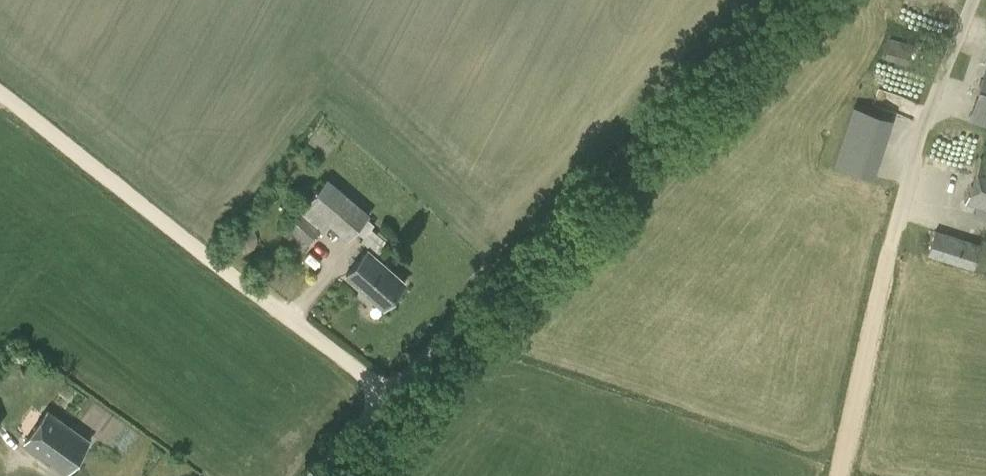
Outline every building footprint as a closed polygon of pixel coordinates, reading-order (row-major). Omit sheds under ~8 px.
[(885,57),(908,64),(913,45),(890,39),(885,57)] [(971,117),(985,122),(985,70),(971,117)] [(835,163),(873,176),(892,119),(854,106),(835,163)] [(981,157),(967,201),(976,204),(973,215),(985,219),(985,159),(981,157)] [(371,215),(328,178),(305,204),(348,241),(371,215)] [(290,228),(308,243),(320,230),(301,214),(299,216),(290,228)] [(981,245),(935,230),(923,227),(917,245),(930,248),(928,255),(973,270),(981,245)] [(406,282),(376,257),(369,250),(346,276),(383,308),(406,282)] [(26,442),(67,472),(90,441),(48,411),(26,442)]
